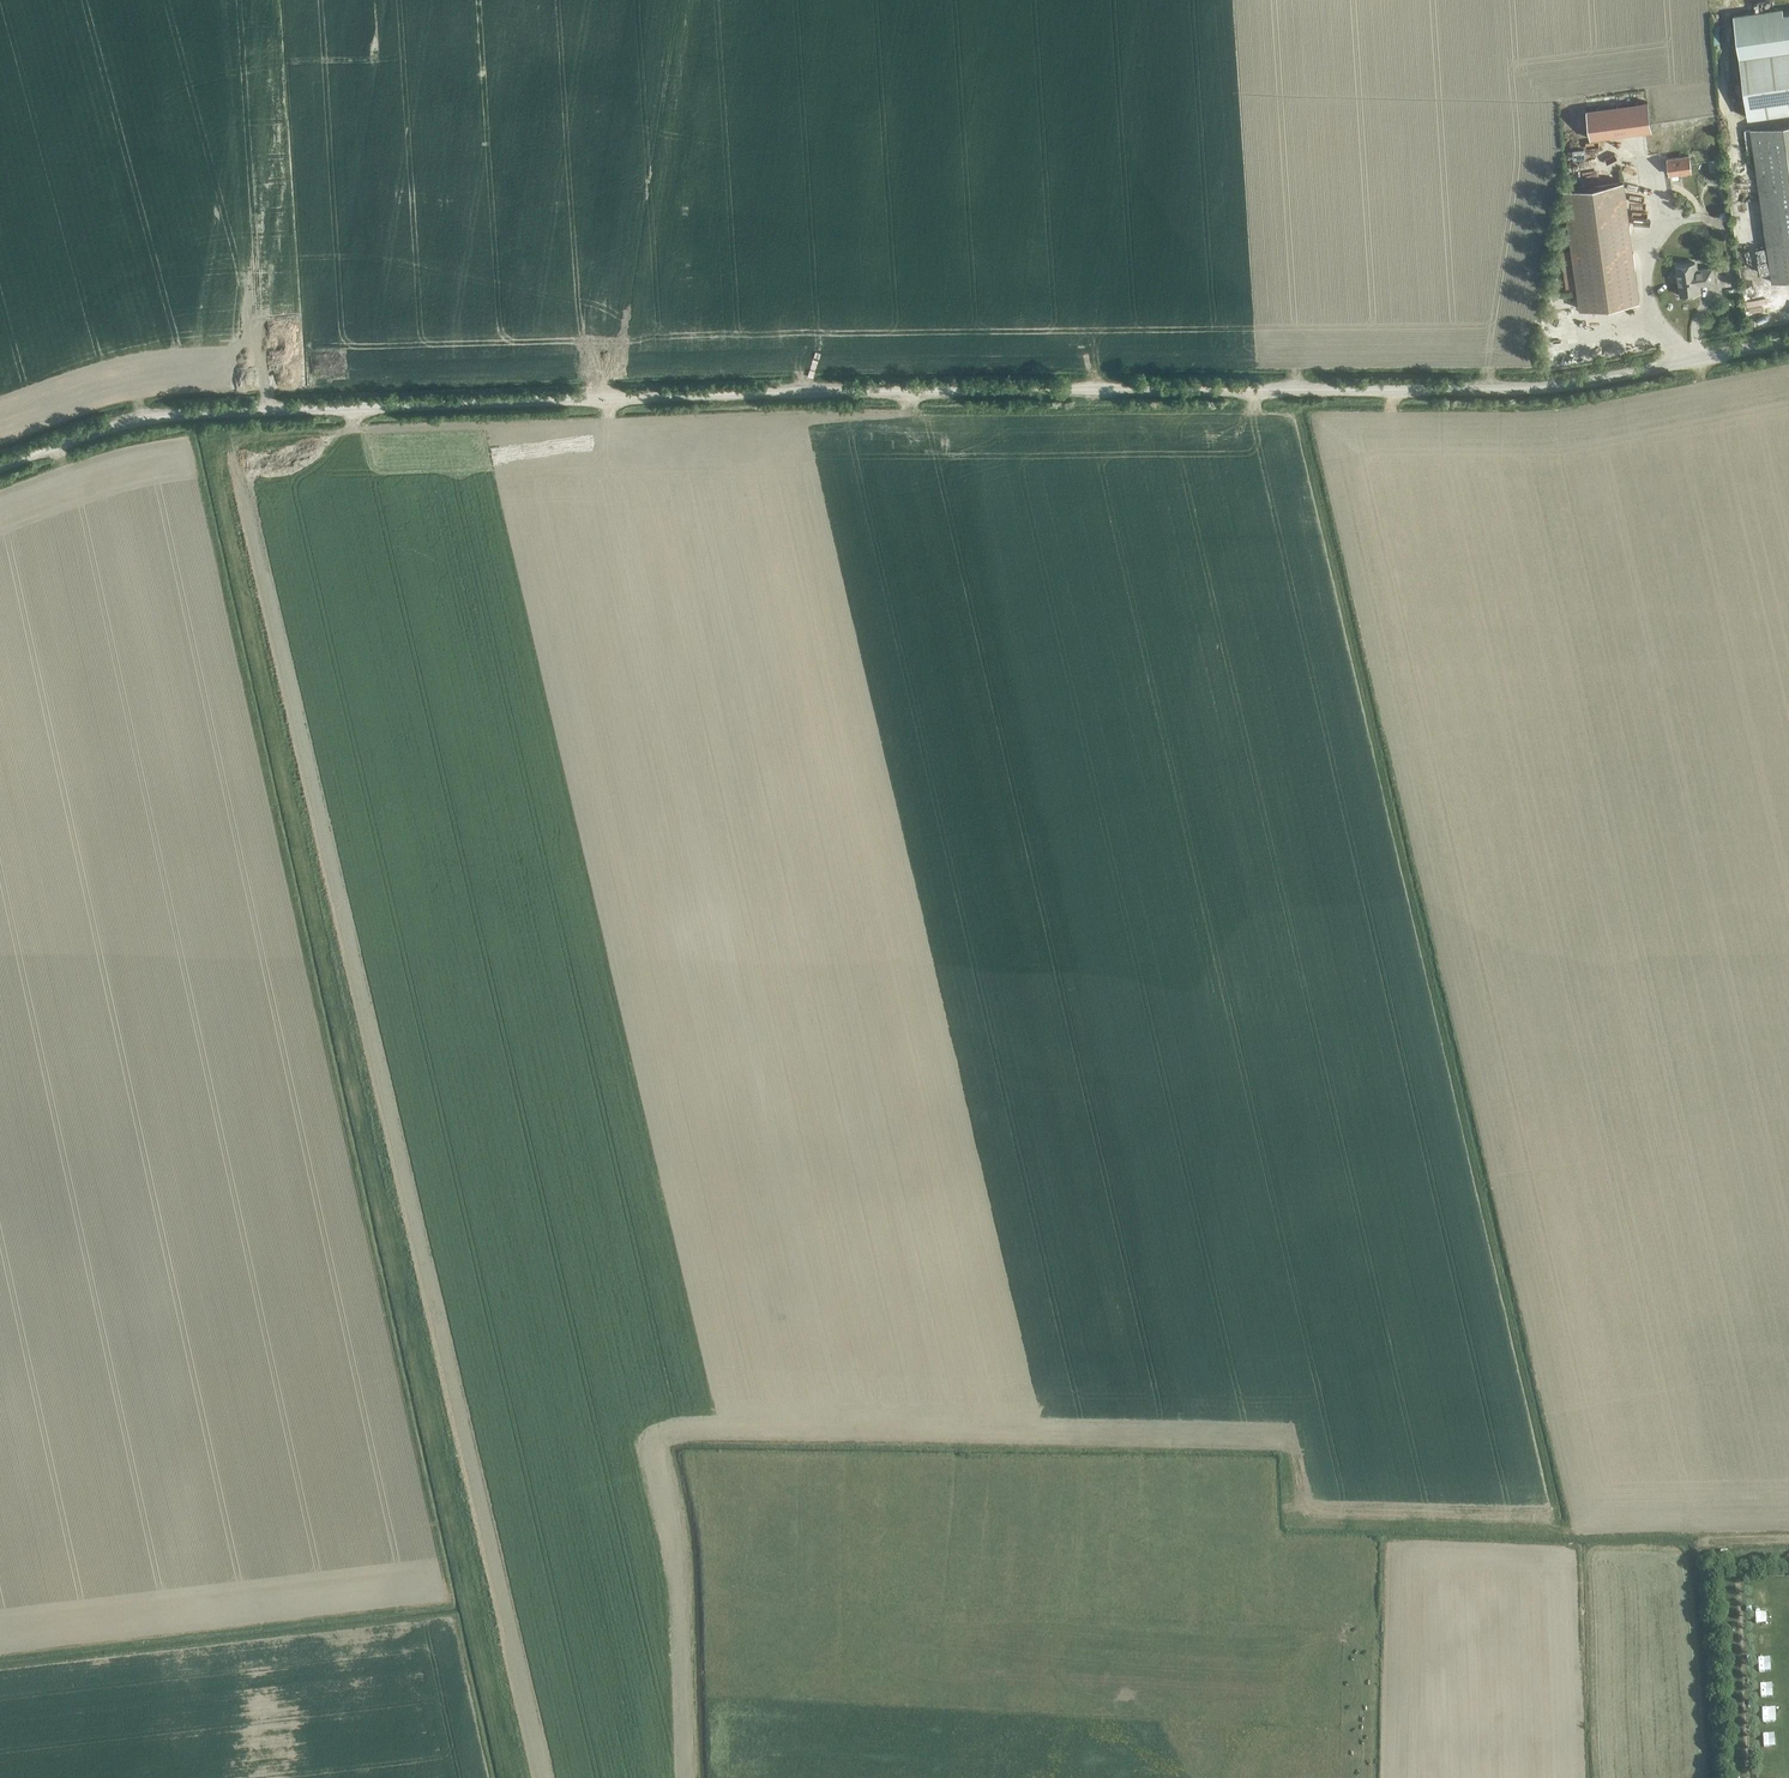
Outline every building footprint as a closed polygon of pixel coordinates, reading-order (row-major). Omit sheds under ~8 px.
[(1740,57),(1788,50),(1788,10),(1782,11),(1781,9),(1734,15),(1740,57)] [(1788,112),(1788,50),(1740,57),(1748,117),(1788,112)] [(1647,101),(1587,110),(1591,139),(1651,130),(1647,101)] [(1750,129),(1772,282),(1788,279),(1788,124),(1750,129)] [(1689,156),(1667,159),(1669,174),(1691,171),(1689,156)] [(1640,301),(1623,181),(1564,189),(1580,309),(1640,301)] [(1695,262),(1676,265),(1680,295),(1699,292),(1698,285),(1715,283),(1713,267),(1696,269),(1695,262)]
